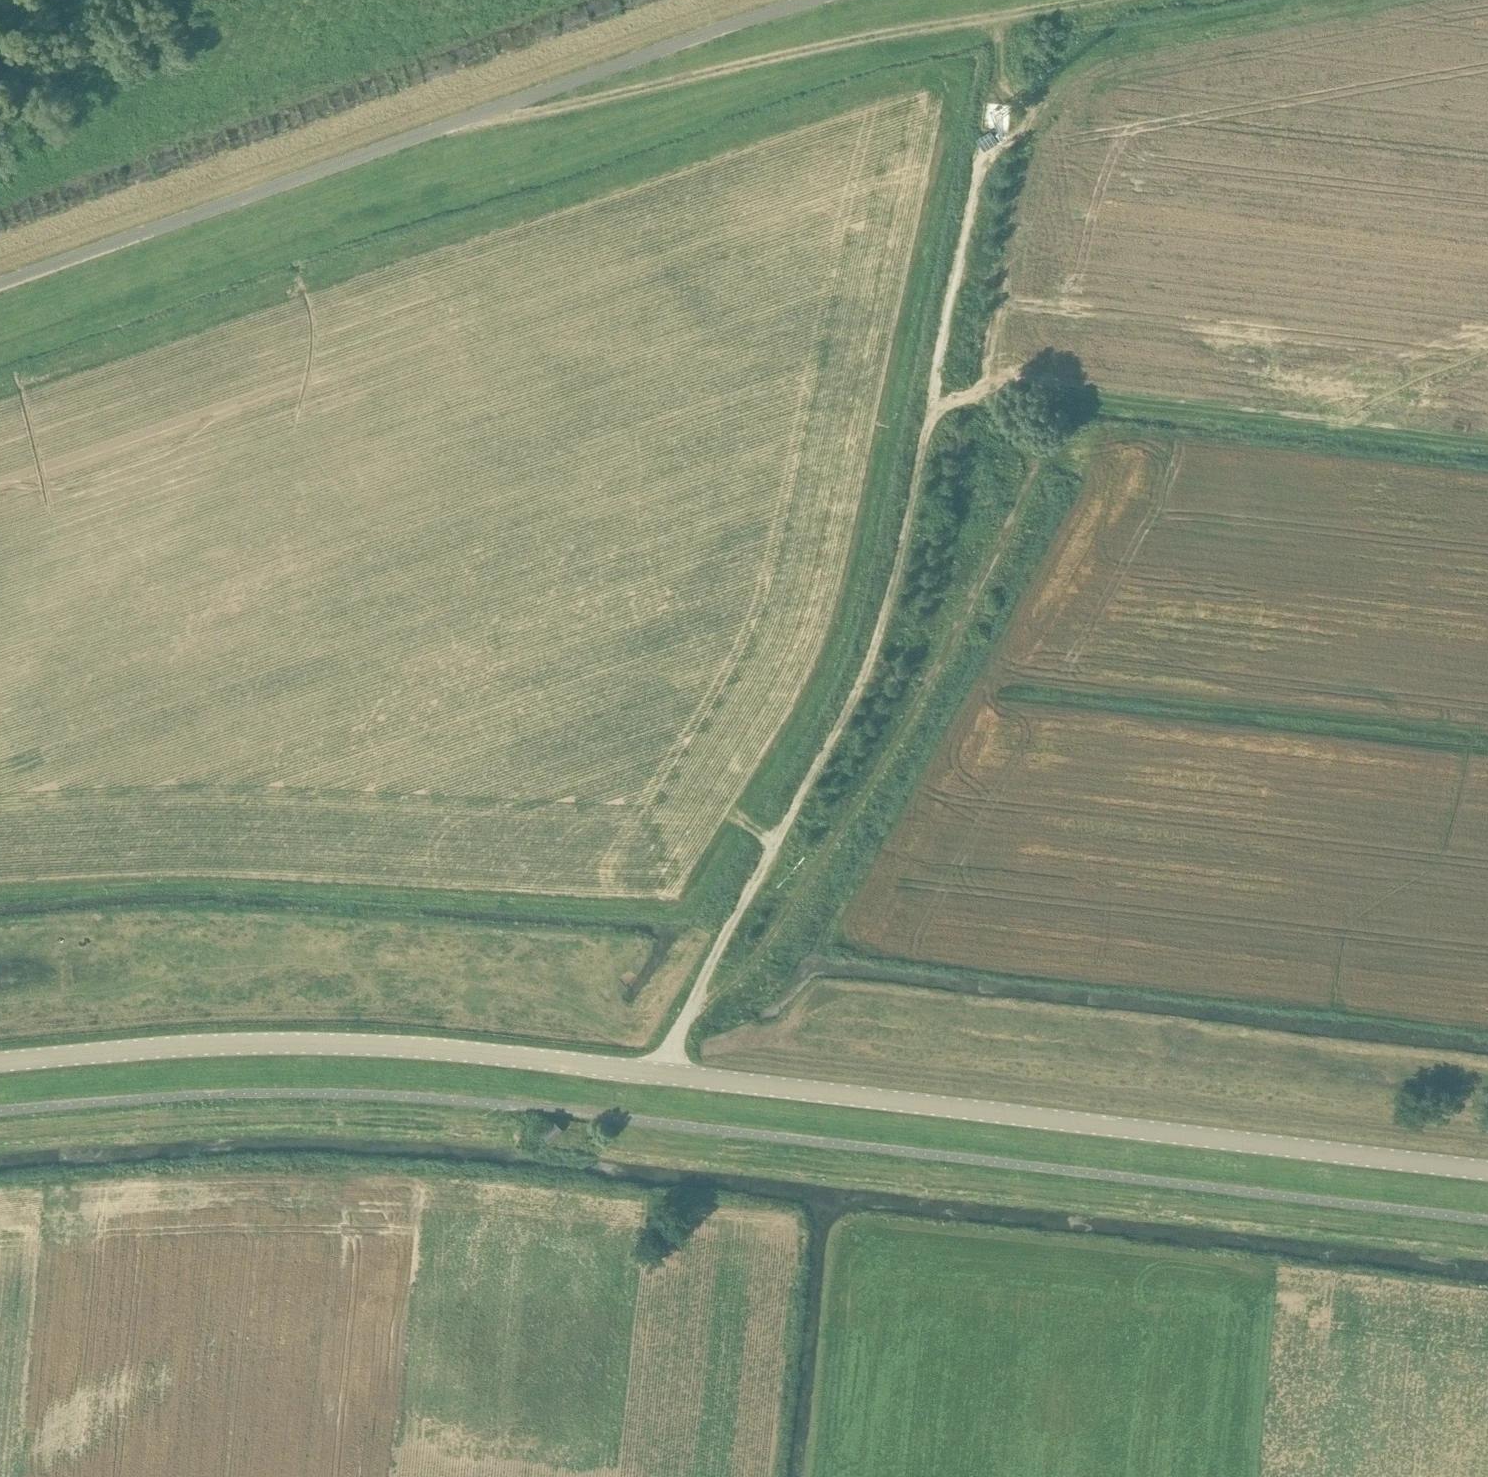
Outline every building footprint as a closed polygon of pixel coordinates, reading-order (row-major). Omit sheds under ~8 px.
[(555,1122),(543,1135),(551,1142),(562,1130),(555,1122)]
